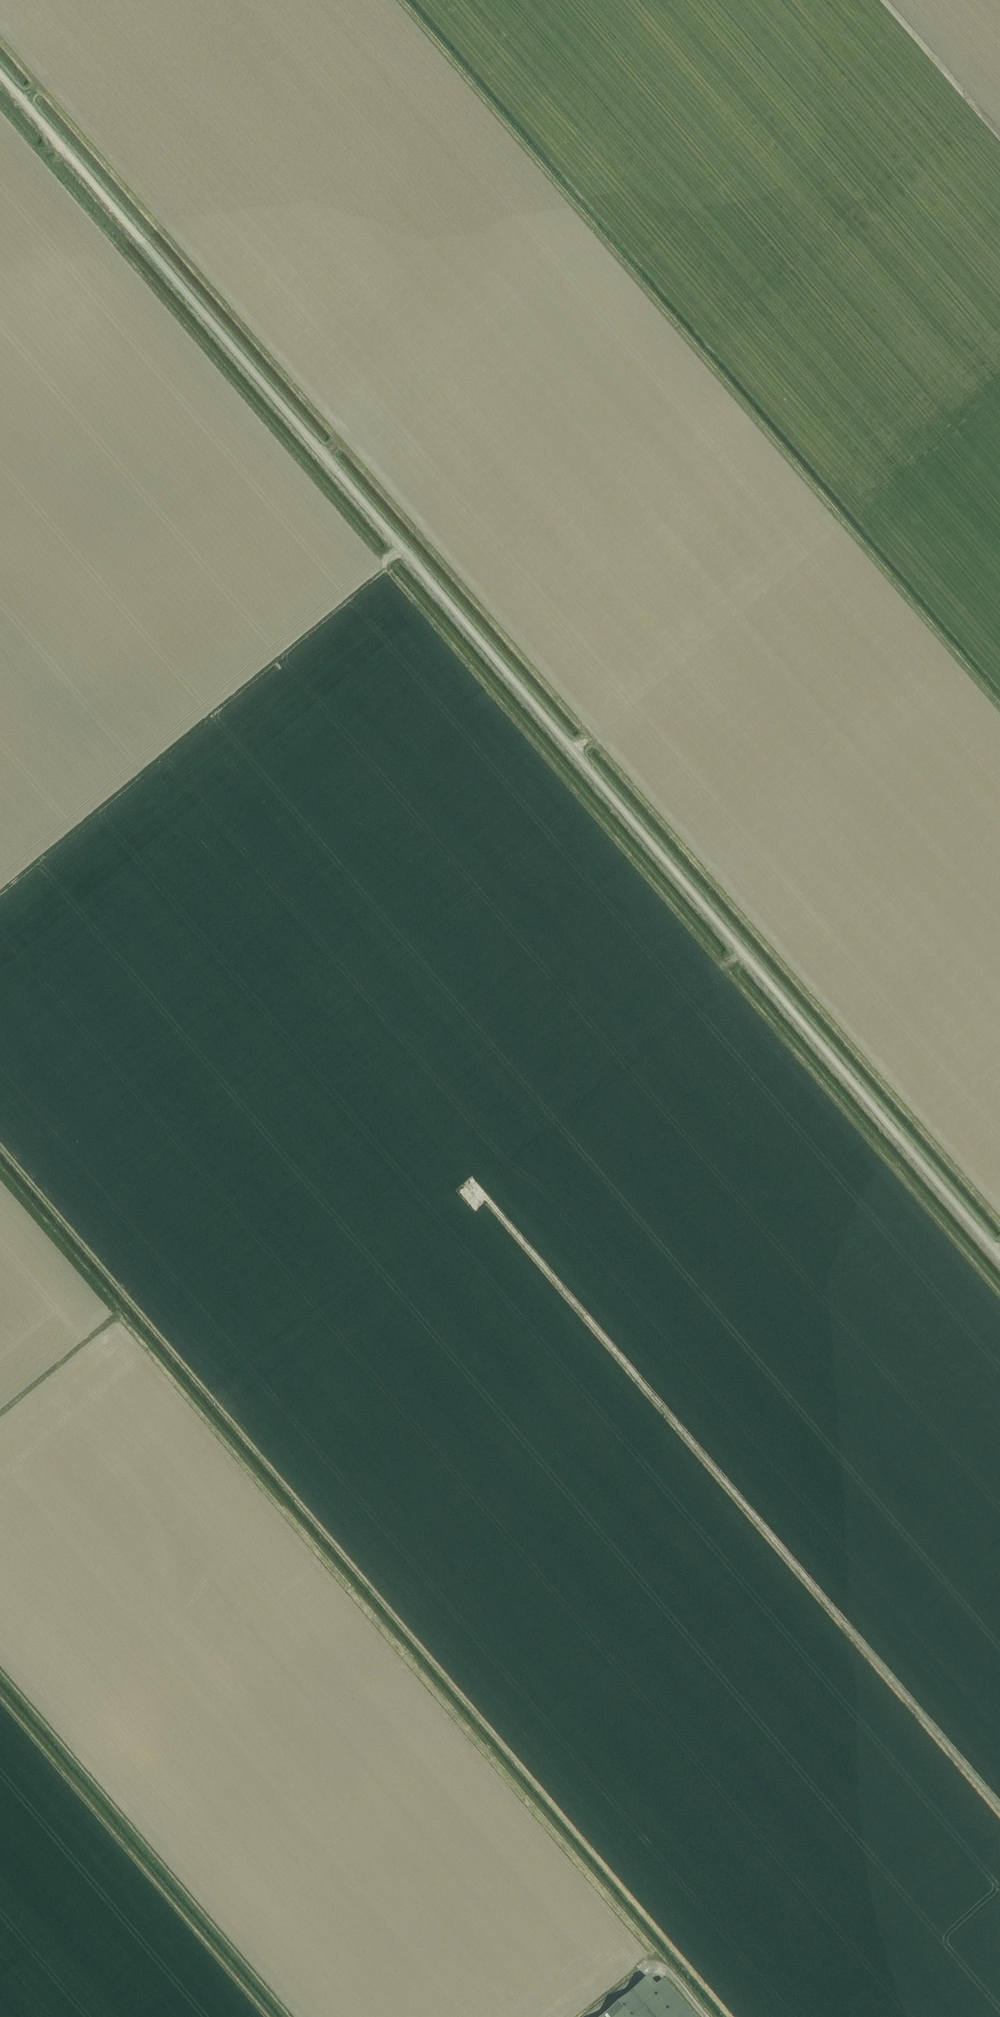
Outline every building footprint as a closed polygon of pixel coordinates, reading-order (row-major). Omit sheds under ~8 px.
[(663,1979),(655,1986),(650,1979),(604,2016),(695,2016),(663,1979)]
